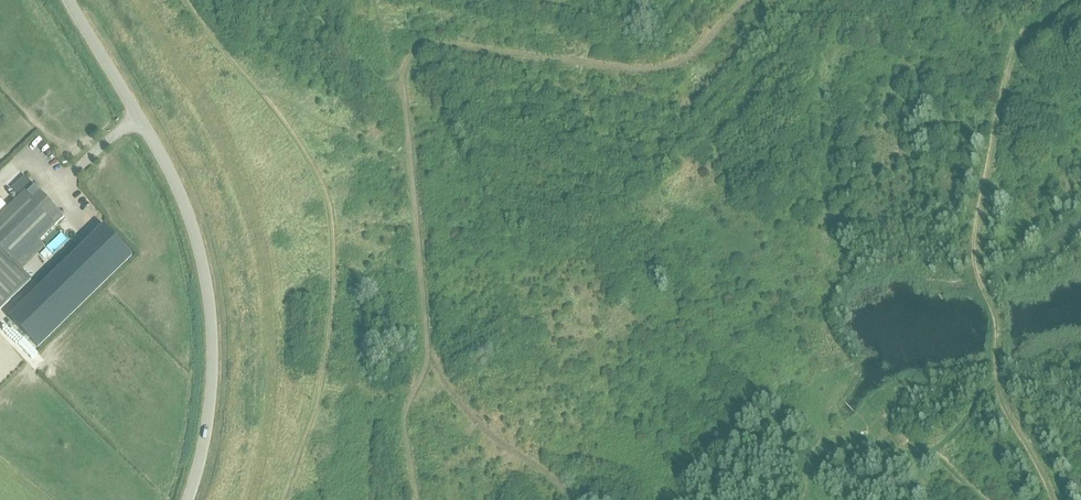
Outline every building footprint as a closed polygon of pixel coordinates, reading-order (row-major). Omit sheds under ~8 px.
[(15,264),(64,217),(31,184),(0,215),(0,311),(31,280),(15,264)] [(103,226),(8,318),(37,348),(132,256),(103,226)] [(40,255),(47,262),(66,242),(59,236),(40,255)]
